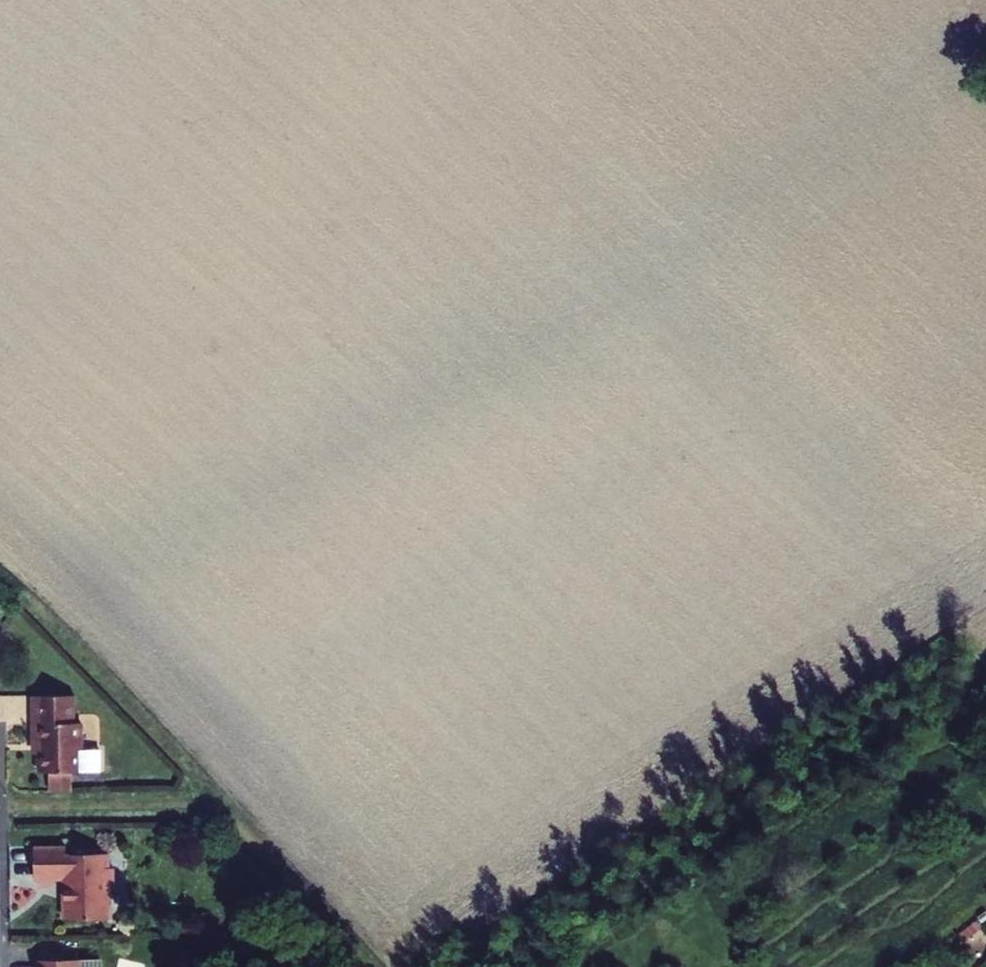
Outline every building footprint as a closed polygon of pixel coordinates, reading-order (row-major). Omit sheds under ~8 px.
[(39,738),(40,771),(100,770),(100,748),(82,749),(82,721),(75,721),(75,694),(39,694),(39,722),(32,721),(32,739),(39,738)] [(70,836),(38,837),(39,866),(69,866),(70,907),(113,906),(112,873),(118,868),(118,856),(112,856),(111,841),(70,842),(70,836)] [(41,948),(41,966),(85,966),(85,964),(105,964),(105,946),(41,948)]
